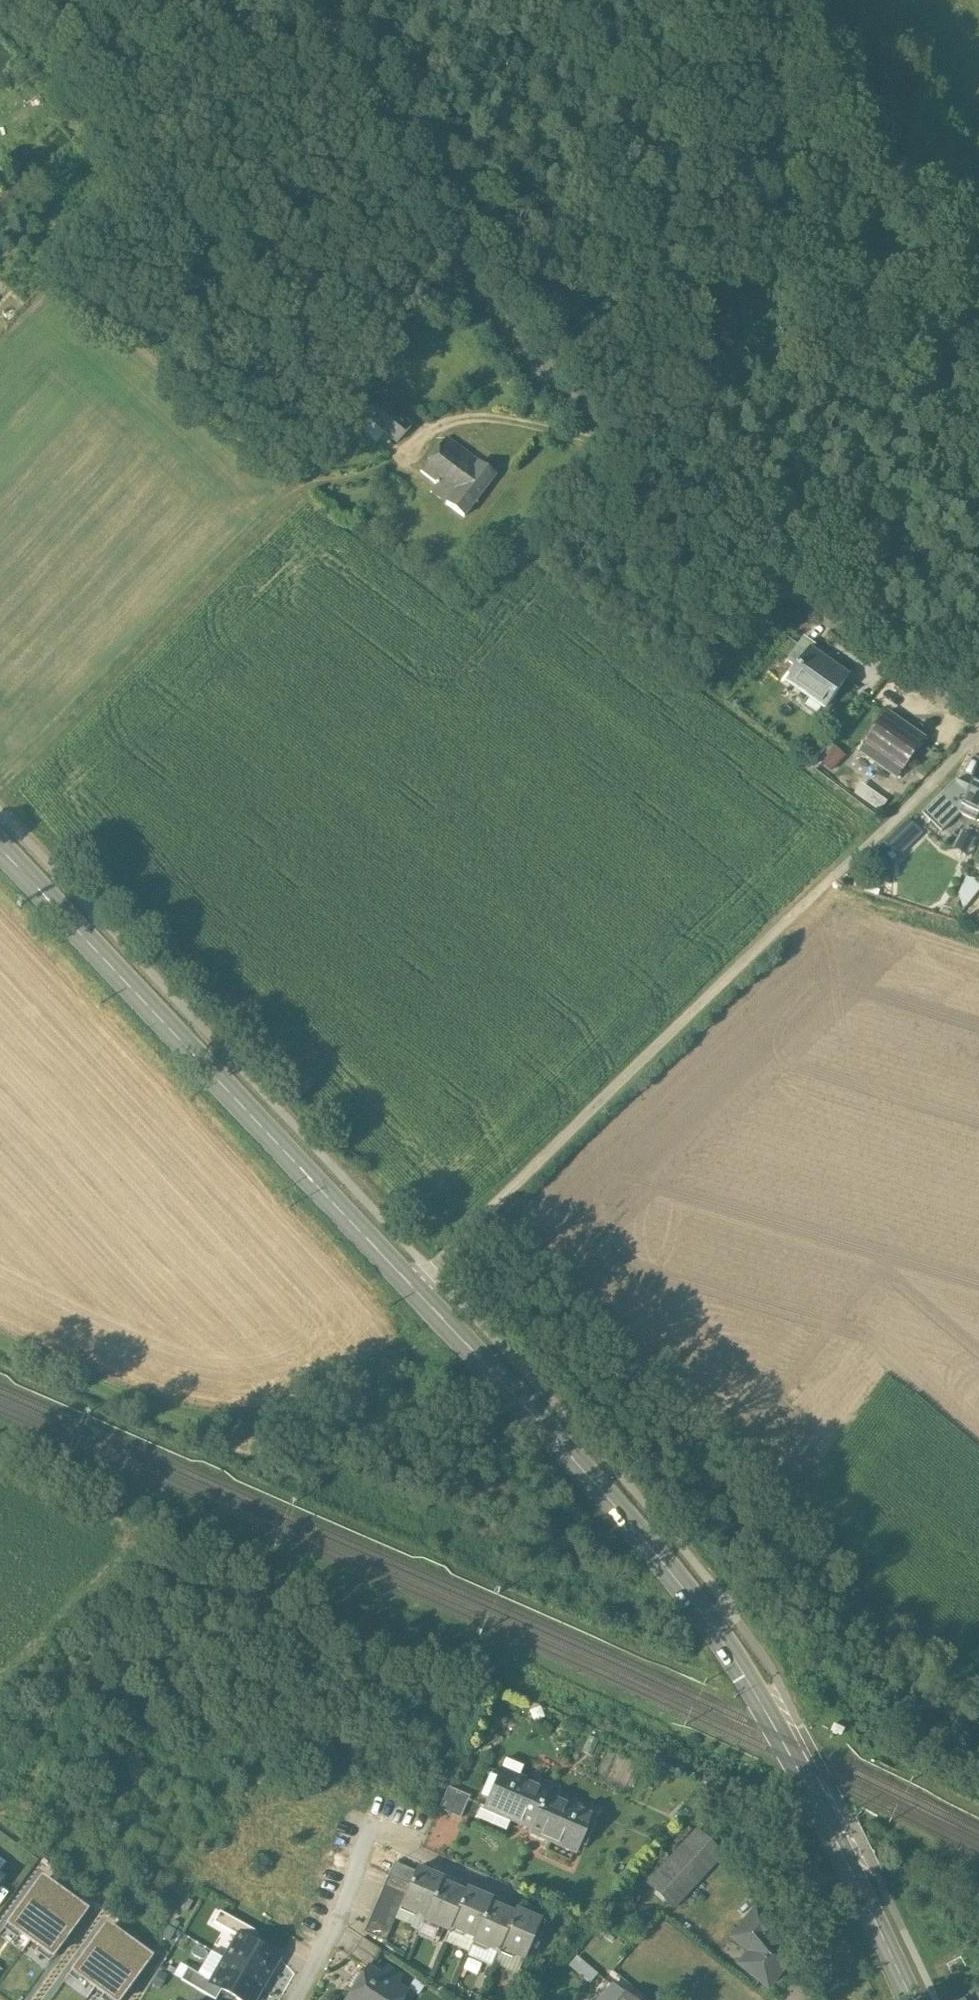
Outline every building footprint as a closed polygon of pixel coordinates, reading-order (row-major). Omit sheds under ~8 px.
[(412,426),(381,399),(366,416),(397,444),(412,426)] [(479,461),(447,437),(421,471),(438,484),(452,495),(479,461)] [(452,495),(447,503),(464,516),(496,474),(479,461),(452,495)] [(452,495),(438,484),(433,492),(447,503),(452,495)] [(804,640),(790,661),(800,668),(812,650),(814,651),(816,648),(804,640)] [(814,651),(812,650),(800,668),(790,682),(812,697),(813,695),(827,706),(826,707),(827,708),(849,677),(814,651)] [(927,740),(889,712),(872,735),(911,763),(927,740)] [(817,757),(831,769),(845,754),(831,742),(817,757)] [(971,767),(959,791),(973,799),(978,786),(978,772),(971,767)] [(959,791),(950,809),(964,816),(973,799),(959,791)] [(897,856),(922,832),(913,822),(887,846),(897,856)] [(961,830),(954,845),(969,852),(976,837),(961,830)] [(506,1759),(501,1771),(518,1778),(524,1767),(506,1759)] [(501,1771),(500,1771),(485,1806),(485,1807),(512,1819),(523,1823),(531,1827),(530,1831),(548,1791),(518,1778),(501,1771)] [(459,1791),(449,1786),(439,1808),(450,1813),(459,1791)] [(470,1796),(459,1791),(450,1813),(461,1818),(470,1796)] [(593,1815),(547,1795),(548,1791),(530,1831),(531,1831),(539,1834),(539,1835),(577,1851),(593,1815)] [(512,1819),(485,1807),(485,1806),(481,1805),(476,1818),(507,1831),(512,1819)] [(649,1882),(675,1906),(723,1856),(696,1831),(649,1882)] [(416,1871),(395,1861),(389,1875),(410,1884),(416,1871)] [(442,1880),(417,1869),(410,1884),(405,1896),(401,1905),(426,1916),(440,1883),(441,1884),(442,1880)] [(410,1884),(389,1875),(384,1887),(405,1896),(410,1884)] [(31,1940),(64,1893),(45,1879),(37,1891),(34,1888),(8,1924),(31,1940)] [(441,1884),(440,1883),(426,1916),(424,1920),(449,1931),(451,1926),(465,1894),(464,1894),(441,1884)] [(405,1896),(384,1887),(379,1898),(400,1908),(401,1905),(405,1896)] [(491,1901),(466,1890),(464,1894),(465,1894),(451,1926),(475,1937),(489,1905),(490,1905),(491,1901)] [(84,1907),(64,1893),(31,1940),(53,1957),(79,1921),(76,1919),(84,1907)] [(400,1908),(379,1898),(374,1909),(395,1919),(400,1908)] [(490,1905),(489,1905),(475,1937),(473,1941),(498,1952),(500,1948),(500,1947),(514,1915),(513,1915),(490,1905)] [(395,1919),(374,1909),(369,1920),(391,1929),(395,1919)] [(542,1921),(515,1910),(513,1915),(514,1915),(500,1947),(500,1948),(526,1959),(542,1921)] [(256,1931),(220,1911),(214,1922),(239,1937),(239,1936),(250,1942),(256,1931)] [(790,1959),(764,1939),(775,1926),(755,1911),(734,1938),(751,1951),(740,1965),(767,1986),(790,1959)] [(391,1929),(369,1920),(364,1932),(386,1941),(391,1929)] [(95,1998),(130,1947),(106,1930),(71,1982),(95,1998)] [(250,1942),(239,1936),(239,1937),(225,1960),(264,1982),(278,1958),(250,1942)] [(362,1938),(350,1957),(368,1969),(381,1950),(362,1938)] [(130,1947),(95,1998),(98,1999),(129,1999),(154,1963),(130,1947)] [(225,1960),(212,1982),(211,1984),(222,1990),(239,1999),(253,1999),(264,1982),(225,1960)] [(188,1968),(181,1980),(216,1999),(222,1990),(211,1984),(212,1982),(188,1968)] [(368,1969),(364,1975),(359,1972),(355,1973),(348,1983),(349,1987),(354,1991),(348,1999),(401,1999),(405,1993),(368,1969)] [(425,1986),(415,1980),(409,1989),(418,1995),(425,1986)] [(617,1990),(609,1999),(630,1999),(617,1990)]
